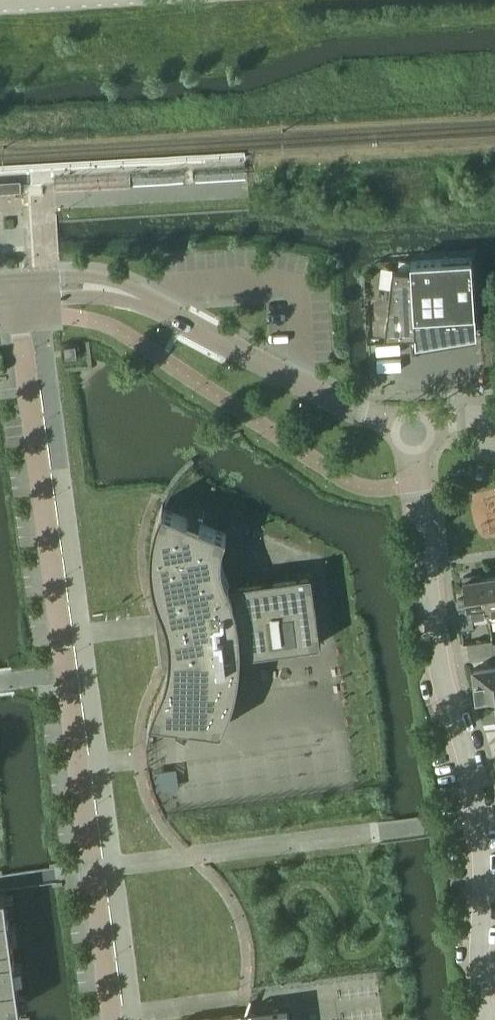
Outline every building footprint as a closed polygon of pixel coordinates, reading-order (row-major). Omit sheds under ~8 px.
[(472,257),(411,261),(411,270),(412,270),(416,334),(416,345),(477,335),(477,331),(476,313),(472,257)] [(399,259),(398,268),(409,270),(410,261),(399,259)] [(393,268),(385,336),(416,334),(412,270),(411,270),(409,270),(398,268),(393,268)] [(76,344),(64,346),(65,351),(65,356),(66,358),(77,356),(76,344)] [(149,722),(148,727),(149,727),(150,723),(151,718),(159,719),(177,721),(176,723),(187,729),(188,727),(190,723),(222,727),(225,721),(228,715),(230,708),(232,701),(234,695),(236,688),(238,681),(239,674),(240,667),(240,661),(241,654),(245,653),(253,652),(264,651),(267,650),(294,646),(299,646),(321,643),(312,572),(305,573),(301,574),(289,575),(284,576),(258,579),(254,580),(229,583),(227,580),(226,576),(224,572),(223,568),(223,565),(222,561),(222,557),(222,553),(222,549),(223,545),(224,541),(225,537),(227,533),(200,522),(201,520),(189,515),(188,518),(162,507),(161,507),(159,510),(158,515),(156,519),(155,523),(154,526),(153,529),(153,532),(152,537),(152,540),(151,544),(151,549),(151,552),(151,556),(151,562),(151,567),(152,573),(153,578),(154,583),(155,587),(155,590),(156,593),(154,593),(155,599),(160,634),(164,664),(168,663),(168,668),(166,673),(165,678),(164,683),(162,687),(160,692),(158,696),(155,701),(153,706),(151,711),(150,716),(149,722)] [(472,614),(488,612),(484,577),(475,578),(475,575),(463,576),(466,598),(457,599),(461,628),(474,626),(472,614)] [(488,612),(489,620),(494,619),(494,576),(484,577),(488,612)] [(492,643),(493,643),(492,640),(468,643),(469,656),(494,652),(492,643)] [(474,668),(478,694),(494,692),(494,665),(474,668)] [(5,894),(0,894),(0,1011),(21,1009),(20,1007),(18,992),(17,978),(16,978),(14,964),(15,964),(11,939),(9,924),(8,910),(7,911),(5,896),(6,896),(5,894)] [(250,997),(248,1002),(247,1007),(244,1013),(191,1019),(289,1019),(288,1007),(257,1011),(248,1008),(249,1003),(251,998),(250,997)]
